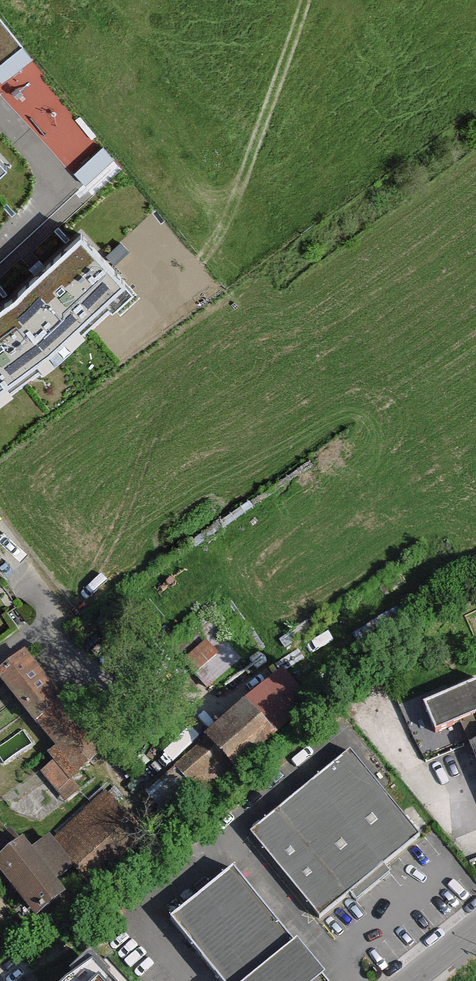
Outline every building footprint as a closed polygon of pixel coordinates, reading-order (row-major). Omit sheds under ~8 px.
[(0,82),(32,57),(0,16),(0,82)] [(54,145),(71,164),(99,141),(67,104),(58,112),(73,129),(54,145)] [(96,190),(125,164),(106,143),(77,169),(96,190)] [(143,287),(82,223),(5,295),(61,362),(143,287)] [(61,362),(5,295),(0,299),(0,406),(61,362)] [(206,620),(172,649),(206,688),(240,659),(206,620)] [(0,675),(0,678),(58,749),(51,755),(56,762),(43,772),(65,799),(77,790),(68,779),(102,751),(24,655),(0,675)] [(425,704),(437,732),(474,716),(475,720),(475,682),(425,704)] [(248,706),(208,740),(235,771),(275,737),(248,706)] [(208,740),(178,767),(205,797),(235,771),(208,740)] [(423,837),(353,750),(251,832),(321,919),(352,894),(358,902),(393,874),(387,866),(423,837)] [(105,796),(54,841),(75,864),(91,882),(142,837),(105,796)] [(50,837),(29,855),(52,885),(75,864),(54,841),(50,837)] [(0,863),(0,871),(36,918),(62,898),(52,885),(29,855),(22,846),(0,863)] [(232,867),(169,918),(219,980),(323,980),(232,867)] [(91,965),(68,980),(106,980),(91,965)]
